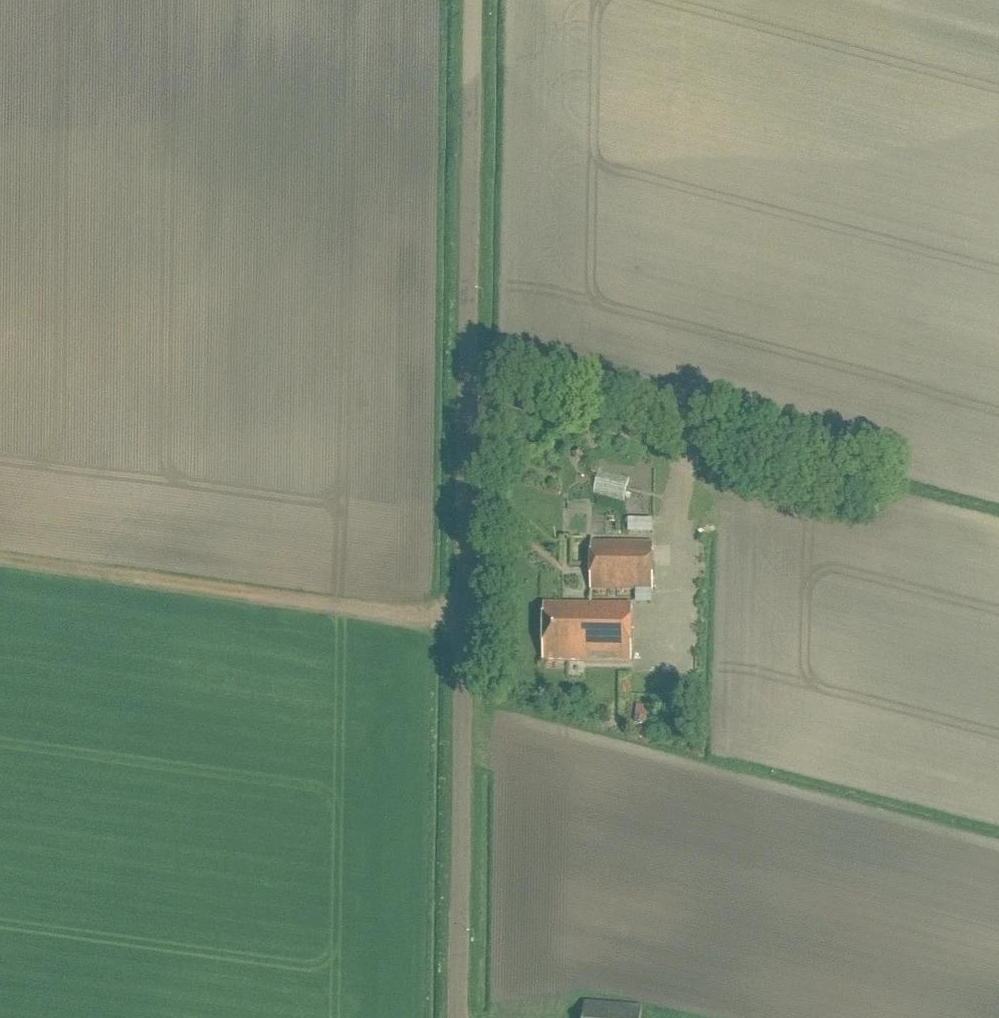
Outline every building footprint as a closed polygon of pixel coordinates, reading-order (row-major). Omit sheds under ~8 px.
[(593,494),(625,502),(630,482),(598,475),(593,494)] [(654,543),(593,542),(593,588),(654,589),(654,543)] [(546,660),(631,660),(631,606),(546,605),(546,660)] [(583,1017),(641,1017),(642,1010),(585,1005),(583,1017)]
